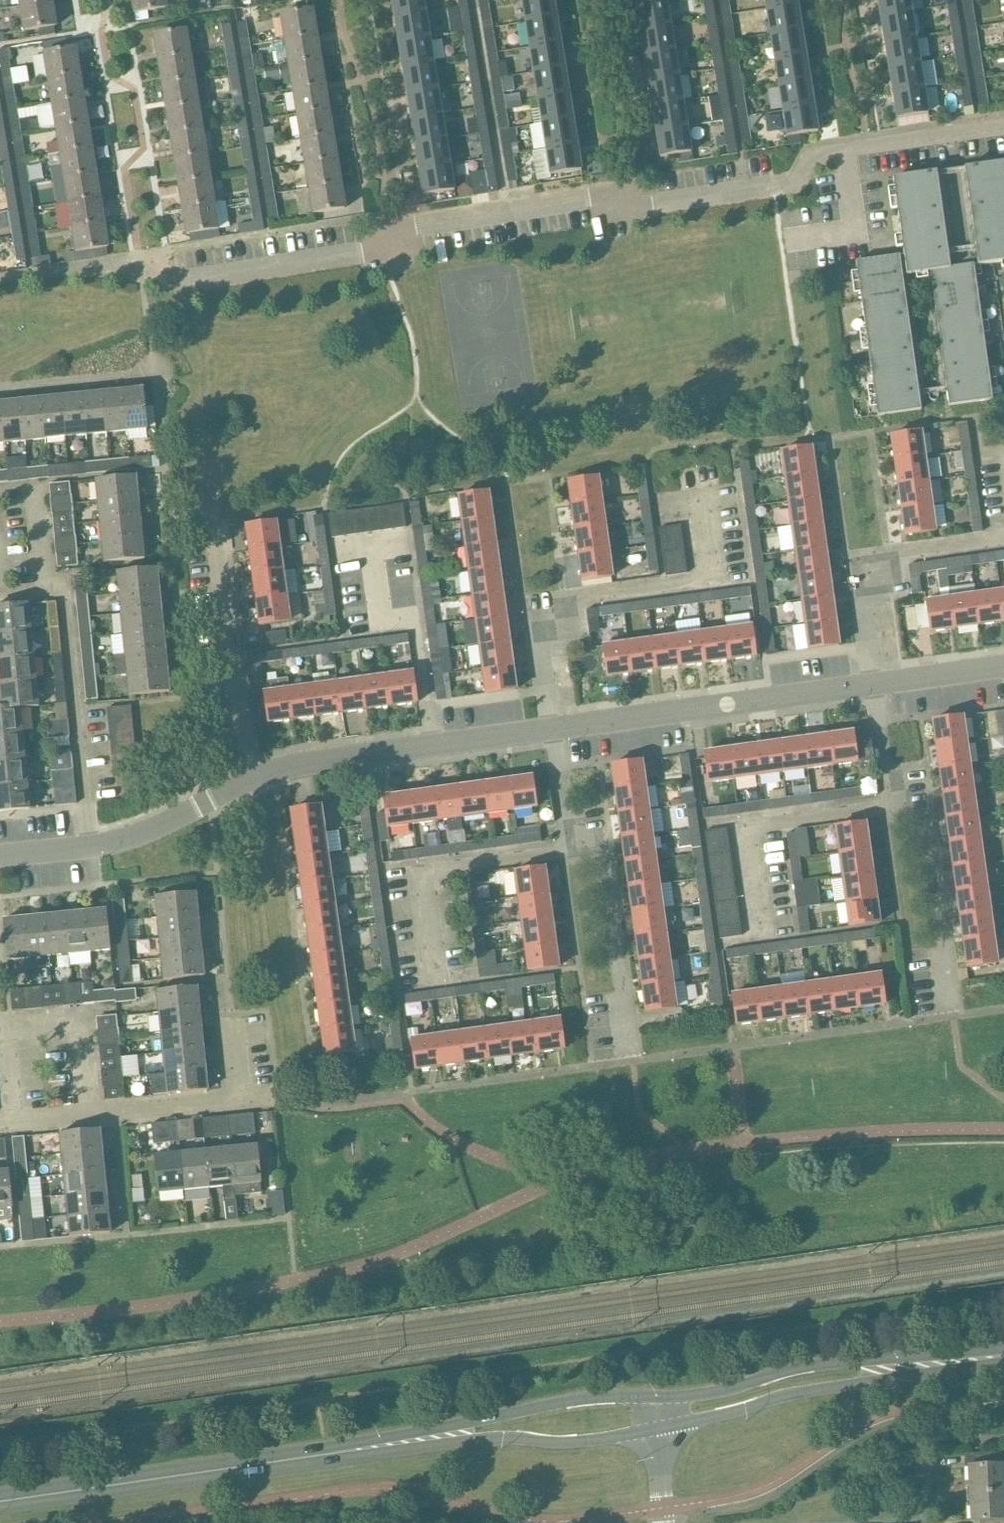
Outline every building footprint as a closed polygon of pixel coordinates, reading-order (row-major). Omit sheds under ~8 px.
[(136,14),(167,9),(166,0),(133,0),(136,14)] [(425,13),(423,0),(391,0),(394,18),(425,13)] [(525,23),(556,18),(553,0),(521,0),(525,23)] [(640,31),(671,26),(667,0),(636,5),(640,31)] [(715,19),(712,0),(702,0),(706,20),(715,19)] [(721,17),(731,16),(728,0),(718,0),(721,17)] [(798,5),(797,0),(765,0),(767,10),(798,5)] [(911,13),(909,0),(878,0),(881,18),(911,13)] [(53,2),(21,7),(25,33),(57,27),(53,2)] [(489,3),(479,4),(483,30),(493,28),(489,3)] [(972,3),(962,4),(966,30),(976,28),(972,3)] [(771,36),(802,31),(798,5),(767,10),(771,36)] [(947,7),(951,32),(960,31),(956,5),(947,7)] [(468,6),(458,8),(462,33),(472,32),(468,6)] [(286,41),(317,36),(313,11),(282,16),(286,41)] [(425,13),(394,18),(398,43),(429,39),(425,13)] [(885,43),(915,38),(911,13),(881,18),(885,43)] [(731,16),(721,17),(725,43),(735,41),(731,16)] [(556,18),(525,23),(529,49),(560,44),(556,18)] [(710,46),(719,44),(715,19),(706,20),(710,46)] [(237,23),(241,48),(250,47),(246,22),(237,23)] [(231,24),(221,25),(225,51),(235,49),(231,24)] [(644,56),(675,51),(671,26),(640,31),(644,56)] [(493,28),(483,30),(487,55),(497,54),(493,28)] [(976,28),(966,30),(970,55),(980,54),(976,28)] [(155,36),(159,61),(191,56),(187,31),(155,36)] [(775,61),(806,56),(802,31),(771,36),(775,61)] [(951,32),(955,58),(964,56),(960,31),(951,32)] [(472,32),(462,33),(466,59),(476,57),(472,32)] [(317,36),(286,41),(290,65),(321,60),(317,36)] [(889,68),(919,64),(915,38),(885,43),(889,68)] [(402,69),(433,64),(429,39),(398,43),(402,69)] [(735,41),(725,43),(729,68),(739,67),(735,41)] [(533,74),(564,69),(560,44),(529,49),(533,74)] [(714,71),(723,70),(719,44),(710,46),(714,71)] [(250,47),(241,48),(245,73),(254,71),(250,47)] [(0,50),(0,67),(3,87),(13,85),(9,61),(12,60),(10,48),(0,50)] [(49,79),(80,74),(76,49),(45,54),(49,79)] [(235,49),(225,51),(229,75),(239,74),(235,49)] [(648,82),(679,77),(675,51),(644,56),(648,82)] [(491,81),(501,79),(497,54),(487,55),(491,81)] [(980,54),(970,55),(974,81),(984,79),(980,54)] [(191,56),(159,61),(163,86),(195,81),(191,56)] [(779,86),(810,81),(806,56),(775,61),(779,86)] [(955,58),(959,83),(968,82),(964,56),(955,58)] [(470,84),(480,83),(476,57),(466,59),(470,84)] [(321,60),(290,65),(294,90),(325,85),(321,60)] [(406,94),(437,90),(433,64),(402,69),(406,94)] [(893,94),(924,89),(919,64),(889,68),(893,94)] [(739,67),(729,68),(734,94),(743,92),(739,67)] [(538,100),(568,95),(564,69),(533,74),(538,100)] [(718,97),(728,95),(723,70),(714,71),(718,97)] [(249,98),(258,96),(254,71),(245,73),(249,98)] [(49,79),(53,104),(85,99),(80,74),(49,79)] [(233,100),(243,98),(239,74),(229,75),(233,100)] [(652,107),(683,102),(679,77),(648,82),(652,107)] [(501,79),(491,81),(494,97),(504,96),(503,92),(516,90),(513,78),(501,79)] [(988,104),(984,79),(974,81),(978,106),(988,104)] [(195,81),(163,86),(167,111),(199,106),(195,81)] [(783,112),(814,107),(810,81),(779,86),(783,112)] [(972,106),(968,82),(959,83),(963,108),(972,106)] [(475,110),(484,108),(480,83),(470,84),(475,110)] [(7,112),(17,110),(13,85),(3,87),(7,112)] [(325,85),(294,90),(298,115),(329,110),(325,85)] [(928,115),(924,89),(893,94),(897,120),(928,115)] [(410,120),(441,115),(437,90),(406,94),(410,120)] [(743,92),(734,94),(738,119),(747,118),(743,92)] [(542,125),(572,120),(568,95),(538,100),(542,125)] [(722,122),(732,120),(728,95),(718,97),(722,122)] [(253,122),(262,121),(258,96),(249,98),(253,122)] [(237,125),(247,123),(243,98),(233,100),(234,109),(237,125)] [(53,104),(57,129),(89,124),(85,99),(53,104)] [(656,132),(687,128),(683,102),(652,107),(656,132)] [(199,106),(167,111),(172,136),(203,130),(199,106)] [(818,133),(814,107),(783,112),(787,138),(818,133)] [(479,135),(489,134),(484,108),(475,110),(479,135)] [(11,137),(21,135),(17,110),(7,112),(11,137)] [(329,110),(298,115),(302,140),(333,135),(329,110)] [(507,114),(497,115),(500,132),(509,130),(507,114)] [(414,145),(445,141),(441,115),(410,120),(414,145)] [(751,142),(747,118),(738,119),(742,143),(751,142)] [(546,150),(576,145),(572,120),(542,125),(546,150)] [(732,120),(722,122),(726,146),(727,155),(737,153),(736,144),(732,120)] [(257,147),(266,146),(262,121),(253,122),(257,147)] [(241,150),(251,148),(247,123),(237,125),(238,126),(239,139),(241,150)] [(89,124),(57,129),(61,153),(61,154),(93,148),(89,124)] [(691,153),(687,128),(656,132),(660,158),(691,153)] [(203,130),(172,136),(176,160),(207,155),(203,130)] [(509,130),(500,132),(504,157),(513,156),(509,130)] [(483,161),(493,159),(489,134),(479,135),(483,161)] [(15,161),(25,160),(21,135),(11,137),(15,161)] [(333,135),(302,140),(306,164),(337,159),(333,135)] [(10,162),(6,137),(0,138),(0,162),(0,164),(10,162)] [(419,171),(449,166),(445,141),(414,145),(419,171)] [(581,171),(576,145),(546,150),(550,176),(581,171)] [(261,172),(270,170),(266,146),(257,147),(261,172)] [(65,178),(97,173),(93,148),(61,154),(61,153),(49,155),(51,167),(63,165),(65,178)] [(251,148),(241,150),(245,174),(255,173),(251,148)] [(207,155),(176,160),(180,185),(211,180),(207,155)] [(310,189),(341,184),(337,159),(306,164),(310,189)] [(19,186),(29,184),(25,160),(15,161),(19,186)] [(14,187),(10,162),(0,164),(4,188),(14,187)] [(930,273),(974,267),(1003,263),(1003,164),(893,179),(907,277),(930,273)] [(515,165),(505,166),(508,183),(518,181),(515,165)] [(449,166),(419,171),(423,197),(453,192),(449,166)] [(484,170),(470,172),(474,196),(498,192),(497,183),(494,168),(484,170)] [(265,197),(274,195),(270,170),(261,172),(265,197)] [(65,178),(69,203),(101,198),(97,173),(65,178)] [(249,199),(259,197),(255,173),(245,174),(249,199)] [(211,180),(180,185),(184,210),(215,205),(211,180)] [(23,211),(33,209),(29,184),(19,186),(23,211)] [(346,209),(341,184),(310,189),(314,214),(346,209)] [(14,187),(4,188),(7,205),(17,204),(14,187)] [(278,218),(274,195),(265,197),(268,220),(278,218)] [(253,222),(238,224),(240,234),(265,230),(263,221),(259,197),(249,199),(253,222)] [(69,203),(73,228),(105,223),(101,198),(69,203)] [(219,230),(215,205),(184,210),(188,235),(219,230)] [(28,236),(37,234),(33,209),(23,211),(28,236)] [(22,236),(18,212),(0,215),(0,221),(1,229),(10,227),(12,238),(22,236)] [(109,248),(105,223),(73,228),(78,253),(109,248)] [(41,258),(37,234),(28,236),(31,260),(41,258)] [(22,236),(12,238),(16,261),(26,259),(22,236)] [(921,410),(900,257),(856,263),(878,417),(921,410)] [(993,401),(974,267),(930,273),(949,407),(993,401)] [(142,388),(121,390),(126,431),(128,431),(129,441),(145,439),(145,430),(146,429),(142,388)] [(105,434),(126,431),(121,390),(101,392),(105,434)] [(85,436),(105,434),(101,392),(81,394),(85,436)] [(64,438),(85,436),(81,394),(60,397),(64,438)] [(44,440),(64,438),(60,397),(40,399),(44,440)] [(23,442),(44,440),(40,399),(19,401),(23,442)] [(23,442),(19,401),(0,403),(0,415),(3,444),(23,442)] [(967,424),(957,425),(961,450),(961,453),(971,451),(967,424)] [(891,437),(895,462),(925,458),(922,433),(891,437)] [(781,452),(785,477),(815,473),(812,448),(781,452)] [(964,477),(974,476),(971,451),(961,453),(961,450),(953,451),(955,468),(963,467),(964,477)] [(128,458),(130,470),(151,468),(150,456),(128,458)] [(109,472),(130,470),(128,458),(108,460),(109,472)] [(898,486),(929,482),(925,458),(895,462),(898,486)] [(89,474),(109,472),(108,460),(87,462),(89,474)] [(68,476),(89,474),(87,462),(67,464),(68,476)] [(67,464),(47,466),(48,478),(68,476),(67,464)] [(27,480),(48,478),(47,466),(26,468),(27,480)] [(749,466),(739,467),(741,481),(742,483),(751,482),(758,481),(757,471),(750,472),(749,466)] [(7,482),(27,480),(26,468),(6,470),(7,482)] [(635,471),(638,496),(648,495),(645,470),(635,471)] [(785,477),(788,502),(819,497),(815,473),(785,477)] [(94,480),(97,501),(137,497),(135,476),(94,480)] [(978,500),(974,476),(964,477),(965,483),(968,502),(978,500)] [(569,482),(572,507),(603,502),(599,477),(569,482)] [(742,483),(745,508),(755,506),(751,482),(742,483)] [(932,507),(929,482),(898,486),(902,511),(932,507)] [(459,497),(462,522),(492,517),(489,493),(459,497)] [(71,495),(51,497),(52,506),(72,504),(71,495)] [(652,520),(648,495),(638,496),(642,521),(652,520)] [(137,497),(97,501),(99,522),(140,518),(137,497)] [(788,502),(792,526),(822,522),(819,497),(788,502)] [(978,500),(968,502),(971,526),(981,524),(978,500)] [(422,527),(422,526),(418,501),(409,502),(412,529),(422,527)] [(606,527),(603,502),(572,507),(576,531),(606,527)] [(389,505),(393,528),(406,526),(402,503),(389,505)] [(72,504),(52,506),(53,515),(73,513),(72,504)] [(393,528),(389,505),(377,506),(381,530),(393,528)] [(369,532),(381,530),(377,506),(365,508),(369,532)] [(755,506),(745,508),(748,532),(758,531),(755,506)] [(936,531),(932,507),(902,511),(905,536),(936,531)] [(369,532),(365,508),(353,510),(357,533),(369,532)] [(357,533),(353,510),(341,512),(345,535),(357,533)] [(332,537),(345,535),(341,512),(329,513),(332,537)] [(313,516),(316,542),(326,540),(323,514),(313,516)] [(492,517),(462,522),(465,546),(496,542),(492,517)] [(140,518),(99,522),(101,543),(142,538),(140,518)] [(277,522),(245,527),(249,551),(280,547),(280,545),(298,543),(294,519),(277,522)] [(652,520),(642,521),(645,546),(655,545),(652,520)] [(792,526),(795,551),(826,546),(822,522),(792,526)] [(660,540),(682,537),(681,524),(659,528),(660,540)] [(426,552),(422,527),(412,529),(416,553),(426,552)] [(610,552),(606,527),(576,531),(579,556),(610,552)] [(752,557),(762,555),(758,531),(748,532),(752,557)] [(75,537),(55,538),(56,547),(76,545),(75,537)] [(660,540),(662,551),(684,548),(682,537),(660,540)] [(142,538),(101,543),(103,564),(144,560),(142,538)] [(326,540),(316,542),(319,566),(330,565),(326,540)] [(465,546),(469,571),(499,566),(496,542),(465,546)] [(76,545),(56,547),(57,556),(77,554),(76,545)] [(655,545),(645,546),(648,572),(658,570),(655,545)] [(795,551),(799,575),(829,571),(826,546),(795,551)] [(249,551),(252,576),(284,571),(280,547),(249,551)] [(662,551),(663,563),(685,560),(684,548),(662,551)] [(995,552),(996,562),(1003,561),(1003,550),(995,552)] [(416,553),(419,578),(429,576),(426,552),(416,553)] [(613,577),(610,552),(579,556),(583,581),(613,577)] [(995,552),(970,555),(972,565),(981,564),(996,562),(995,552)] [(762,555),(752,557),(755,581),(765,580),(765,576),(774,574),(772,562),(763,563),(762,555)] [(946,559),(947,568),(972,565),(970,555),(946,559)] [(946,559),(908,564),(912,594),(922,592),(919,572),(937,570),(947,568),(946,559)] [(685,560),(663,563),(665,575),(687,572),(685,560)] [(330,565),(319,566),(323,591),(333,589),(330,565)] [(469,571),(472,595),(502,591),(499,566),(469,571)] [(118,593),(159,589),(157,569),(116,573),(118,593)] [(284,571),(252,576),(256,600),(287,596),(284,571)] [(799,575),(802,599),(833,595),(829,571),(799,575)] [(76,597),(87,596),(85,575),(74,576),(76,597)] [(432,601),(432,600),(431,587),(429,576),(419,578),(423,602),(432,601)] [(758,606),(769,604),(765,580),(755,581),(758,606)] [(746,587),(721,590),(723,600),(747,597),(746,587)] [(120,614),(161,610),(159,589),(118,593),(120,614)] [(336,614),(333,589),(323,591),(325,605),(318,607),(319,613),(317,614),(317,617),(336,614)] [(951,598),(950,589),(940,590),(941,599),(926,601),(930,632),(955,629),(951,598)] [(698,603),(723,600),(721,590),(697,593),(698,603)] [(472,595),(476,620),(506,615),(502,591),(472,595)] [(1000,591),(976,594),(980,625),(1003,622),(1003,616),(1000,591)] [(674,606),(698,603),(697,593),(672,597),(674,606)] [(980,625),(976,594),(951,598),(955,629),(980,625)] [(802,599),(806,624),(836,620),(833,595),(802,599)] [(89,616),(87,596),(76,597),(78,617),(89,616)] [(287,596),(256,600),(259,625),(291,621),(287,596)] [(663,608),(674,606),(672,597),(648,600),(649,610),(663,608)] [(440,599),(432,600),(432,601),(423,602),(426,627),(436,625),(433,604),(441,603),(440,599)] [(648,600),(623,603),(624,613),(649,610),(648,600)] [(46,602),(49,629),(59,628),(56,601),(46,602)] [(623,603),(598,607),(599,617),(624,613),(623,603)] [(30,630),(29,617),(39,616),(38,604),(0,607),(0,633),(30,630)] [(769,604),(758,606),(762,630),(772,629),(769,604)] [(163,630),(161,610),(120,614),(122,634),(163,630)] [(476,620),(479,644),(509,640),(506,615),(476,620)] [(91,636),(89,616),(78,617),(80,638),(91,636)] [(840,644),(836,620),(806,624),(809,649),(840,644)] [(436,625),(426,627),(430,651),(439,650),(437,636),(447,635),(445,624),(436,625)] [(752,625),(727,629),(731,659),(756,656),(752,625)] [(49,629),(51,653),(61,652),(59,628),(49,629)] [(702,632),(706,663),(731,659),(727,629),(702,632)] [(772,629),(762,630),(765,655),(775,653),(772,629)] [(0,633),(0,658),(33,655),(30,630),(0,633)] [(165,650),(163,630),(122,634),(124,655),(165,650)] [(682,666),(706,663),(702,632),(678,636),(682,666)] [(382,637),(383,647),(398,645),(400,657),(410,655),(408,633),(382,637)] [(93,657),(91,636),(80,638),(82,658),(93,657)] [(657,670),(682,666),(678,636),(653,639),(657,670)] [(382,637),(357,640),(359,650),(364,650),(383,647),(382,637)] [(633,673),(657,670),(653,639),(628,643),(633,673)] [(359,650),(357,640),(340,642),(332,643),(334,653),(335,653),(355,650),(359,650)] [(479,644),(483,669),(513,664),(509,640),(479,644)] [(332,643),(308,646),(309,657),(326,654),(328,666),(337,665),(335,653),(334,653),(332,643)] [(633,673),(628,643),(603,646),(608,677),(633,673)] [(308,646),(283,650),(285,660),(309,657),(308,646)] [(439,650),(430,651),(433,675),(443,674),(448,673),(452,672),(449,648),(439,650)] [(167,671),(165,650),(124,655),(126,675),(167,671)] [(285,660),(283,650),(247,655),(248,665),(285,660)] [(51,653),(54,679),(64,678),(61,652),(51,653)] [(0,658),(0,683),(35,679),(33,655),(0,658)] [(95,677),(93,657),(82,658),(84,678),(95,677)] [(516,689),(513,664),(483,669),(486,693),(516,689)] [(169,691),(167,671),(126,675),(129,696),(169,691)] [(342,713),(338,683),(336,683),(335,676),(328,677),(328,672),(312,674),(313,686),(318,717),(342,713)] [(413,673),(387,676),(391,706),(417,703),(413,673)] [(443,674),(433,675),(436,700),(452,698),(448,673),(443,674)] [(387,676),(363,680),(367,710),(391,706),(387,676)] [(95,677),(84,678),(86,699),(97,698),(95,677)] [(54,679),(56,703),(66,702),(64,678),(54,679)] [(268,724),(293,720),(289,690),(288,678),(278,679),(280,691),(264,693),(268,724)] [(0,683),(0,701),(1,708),(1,709),(19,707),(38,705),(37,692),(45,692),(44,679),(35,680),(35,679),(0,683)] [(363,680),(338,683),(342,713),(367,710),(363,680)] [(313,686),(289,690),(293,720),(318,717),(313,686)] [(56,719),(46,720),(47,730),(69,728),(68,719),(66,702),(56,703),(55,703),(56,719)] [(107,708),(108,720),(132,717),(131,711),(131,705),(107,708)] [(22,732),(19,707),(1,709),(1,708),(0,708),(0,735),(22,732)] [(935,746),(965,741),(962,716),(931,721),(935,746)] [(109,726),(109,732),(133,729),(132,719),(132,717),(108,720),(109,726)] [(69,728),(47,730),(48,738),(70,736),(69,728)] [(134,741),(133,729),(109,732),(110,744),(134,741)] [(0,735),(0,760),(25,757),(22,732),(0,735)] [(852,732),(827,735),(831,766),(873,760),(869,737),(853,740),(852,732)] [(803,739),(807,769),(831,766),(827,735),(803,739)] [(782,772),(807,769),(803,739),(778,742),(782,772)] [(136,753),(134,741),(110,744),(111,756),(136,753)] [(965,741),(935,746),(938,770),(969,766),(965,741)] [(758,776),(782,772),(778,742),(753,745),(758,776)] [(733,779),(758,776),(753,745),(729,749),(733,779)] [(733,779),(729,749),(704,752),(708,783),(733,779)] [(137,766),(136,753),(111,756),(113,768),(137,766)] [(678,755),(682,780),(682,781),(692,779),(688,754),(678,755)] [(27,782),(25,757),(0,760),(0,785),(27,782)] [(614,790),(645,786),(641,761),(611,765),(614,790)] [(969,766),(938,770),(942,795),(972,791),(969,766)] [(73,768),(51,770),(51,771),(52,779),(74,777),(73,768)] [(140,797),(137,773),(123,774),(126,799),(140,797)] [(506,780),(510,810),(535,807),(531,776),(506,780)] [(74,777),(52,779),(53,788),(75,786),(74,777)] [(685,805),(695,804),(692,779),(682,781),(682,780),(677,781),(681,806),(685,806),(685,805)] [(486,813),(510,810),(506,780),(482,783),(486,813)] [(0,785),(0,811),(30,808),(28,793),(39,792),(38,781),(27,782),(0,785)] [(482,783),(457,786),(461,817),(486,813),(482,783)] [(457,786),(433,790),(437,820),(461,817),(457,786)] [(648,811),(645,786),(614,790),(617,815),(648,811)] [(860,786),(835,790),(836,800),(862,796),(860,786)] [(433,790),(408,793),(412,824),(437,820),(433,790)] [(810,793),(812,803),(836,800),(835,790),(810,793)] [(972,791),(942,795),(945,819),(976,815),(972,791)] [(387,827),(412,824),(408,793),(383,797),(385,812),(376,814),(380,842),(389,840),(387,827)] [(787,807),(812,803),(810,793),(786,797),(787,807)] [(762,810),(787,807),(786,797),(761,801),(762,810)] [(358,800),(362,826),(372,824),(368,799),(358,800)] [(738,814),(762,810),(761,801),(747,802),(736,804),(738,814)] [(685,806),(689,830),(699,828),(695,804),(685,805),(685,806)] [(738,814),(736,804),(712,808),(703,809),(704,819),(713,817),(738,814)] [(294,835),(325,831),(321,806),(290,810),(294,835)] [(652,835),(648,811),(617,815),(621,839),(652,835)] [(976,815),(945,819),(949,844),(979,840),(976,815)] [(838,852),(868,848),(865,823),(835,827),(838,852)] [(375,849),(372,824),(362,826),(365,850),(375,849)] [(514,835),(515,845),(541,841),(539,826),(513,830),(514,835)] [(707,843),(728,840),(726,827),(705,830),(707,843)] [(702,853),(699,828),(689,830),(692,855),(702,853)] [(448,844),(440,845),(442,855),(466,852),(465,842),(463,830),(447,833),(448,844)] [(328,855),(325,831),(294,835),(297,860),(328,855)] [(786,833),(789,859),(799,858),(796,832),(786,833)] [(442,855),(440,845),(439,834),(423,836),(425,847),(416,848),(417,859),(442,855)] [(491,848),(515,845),(514,835),(489,838),(491,848)] [(655,860),(652,835),(621,839),(624,864),(655,860)] [(466,852),(491,848),(489,838),(465,842),(466,852)] [(417,859),(416,848),(391,852),(389,840),(380,842),(383,864),(417,859)] [(707,843),(708,855),(730,852),(728,840),(707,843)] [(979,840),(949,844),(952,869),(982,864),(979,840)] [(868,848),(838,852),(842,877),(872,873),(868,848)] [(375,849),(365,850),(368,875),(378,873),(375,849)] [(708,855),(710,867),(732,864),(730,852),(708,855)] [(706,878),(702,853),(692,855),(696,879),(706,878)] [(331,880),(328,855),(297,860),(301,884),(331,880)] [(799,858),(789,859),(793,884),(803,882),(802,881),(799,858)] [(628,889),(659,884),(655,860),(624,864),(628,889)] [(710,867),(712,878),(733,875),(732,864),(710,867)] [(982,864),(952,869),(955,893),(986,889),(982,864)] [(514,871),(517,896),(547,892),(544,867),(514,871)] [(378,873),(368,875),(372,899),(382,898),(378,873)] [(842,877),(845,902),(875,897),(872,873),(842,877)] [(712,878),(713,890),(735,887),(733,875),(712,878)] [(465,878),(469,903),(478,902),(475,877),(465,878)] [(709,902),(706,878),(696,879),(699,904),(709,902)] [(793,884),(796,909),(806,907),(806,906),(820,904),(818,888),(817,879),(802,881),(803,882),(793,884)] [(335,905),(331,880),(301,884),(304,909),(335,905)] [(631,913),(662,909),(659,884),(628,889),(631,913)] [(713,890),(715,902),(737,899),(735,887),(713,890)] [(989,914),(986,889),(955,893),(959,918),(989,914)] [(157,918),(197,914),(195,892),(154,896),(157,918)] [(517,896),(521,921),(551,917),(547,892),(517,896)] [(875,897),(845,902),(849,927),(879,922),(875,897)] [(385,922),(382,898),(372,899),(375,924),(385,922)] [(114,922),(126,921),(124,899),(112,900),(114,922)] [(715,902),(716,914),(738,911),(737,899),(715,902)] [(469,903),(472,928),(482,926),(478,902),(469,903)] [(712,927),(709,902),(699,904),(703,928),(712,927)] [(338,929),(335,905),(304,909),(308,933),(338,929)] [(808,919),(806,907),(796,909),(800,934),(810,932),(808,919)] [(84,911),(89,952),(110,950),(106,909),(84,911)] [(635,938),(665,934),(662,909),(631,913),(635,938)] [(68,954),(89,952),(84,911),(64,913),(68,954)] [(738,911),(716,914),(718,926),(740,923),(738,911)] [(48,956),(50,956),(68,954),(64,913),(44,915),(48,956)] [(159,938),(199,934),(197,914),(157,918),(159,938)] [(993,938),(989,914),(959,918),(962,942),(993,938)] [(44,915),(24,917),(28,958),(29,958),(30,968),(51,966),(50,956),(48,956),(44,915)] [(28,958),(24,917),(3,919),(7,961),(28,958)] [(521,921),(524,946),(554,942),(551,917),(521,921)] [(116,943),(128,941),(126,921),(114,922),(116,943)] [(389,947),(385,922),(375,924),(379,948),(389,947)] [(740,923),(718,926),(720,938),(742,935),(740,923)] [(482,926),(472,928),(475,953),(485,951),(482,926)] [(706,953),(716,952),(712,927),(703,928),(706,953)] [(311,958),(342,954),(338,929),(308,933),(311,958)] [(848,932),(850,942),(876,938),(874,929),(848,932)] [(848,932),(824,936),(825,946),(850,942),(848,932)] [(161,959),(201,954),(199,934),(159,938),(161,959)] [(638,962),(669,958),(665,934),(635,938),(638,962)] [(799,939),(801,949),(825,946),(824,936),(799,939)] [(993,938),(962,942),(966,967),(996,963),(993,938)] [(799,939),(775,942),(776,953),(801,949),(799,939)] [(118,963),(130,962),(128,941),(116,943),(118,963)] [(558,967),(554,942),(524,946),(528,971),(558,967)] [(775,942),(750,946),(751,956),(776,953),(775,942)] [(726,960),(751,956),(750,946),(725,949),(726,960)] [(392,972),(389,947),(379,948),(382,973),(392,972)] [(485,951),(475,953),(479,978),(514,972),(512,962),(496,965),(494,950),(485,951)] [(710,978),(719,976),(716,952),(706,953),(710,978)] [(201,954),(161,959),(163,980),(203,976),(201,954)] [(315,983),(345,978),(342,954),(311,958),(315,983)] [(642,987),(672,983),(669,958),(638,962),(642,987)] [(130,962),(118,963),(120,984),(132,983),(130,962)] [(392,972),(382,973),(386,998),(396,996),(392,972)] [(554,973),(528,977),(530,987),(555,983),(554,973)] [(880,973),(855,977),(859,1008),(884,1004),(880,973)] [(719,976),(710,978),(712,992),(707,993),(709,1003),(722,1001),(719,976)] [(530,987),(528,977),(504,980),(505,990),(505,998),(522,995),(521,988),(530,987)] [(855,977),(830,981),(835,1011),(859,1008),(855,977)] [(318,1007),(349,1003),(345,978),(315,983),(318,1007)] [(479,984),(480,993),(505,990),(504,980),(479,984)] [(830,981),(806,984),(810,1015),(835,1011),(830,981)] [(93,982),(63,985),(64,995),(73,994),(81,993),(82,1004),(95,1003),(94,991),(93,982)] [(672,983),(642,987),(645,1012),(676,1008),(672,983)] [(480,993),(479,984),(454,987),(456,997),(457,997),(480,993)] [(806,984),(781,988),(785,1018),(810,1015),(806,984)] [(40,987),(22,989),(23,999),(32,998),(41,997),(40,987)] [(156,991),(158,1012),(199,1008),(197,987),(156,991)] [(456,997),(454,987),(430,990),(431,1000),(456,997)] [(781,988),(756,991),(761,1022),(785,1018),(781,988)] [(115,989),(94,991),(95,1003),(115,1001),(116,1001),(115,991),(115,989)] [(130,990),(115,991),(116,1001),(115,1001),(116,1003),(131,1001),(130,990)] [(406,1004),(431,1000),(430,990),(404,994),(406,1004)] [(761,1022),(756,991),(731,995),(736,1026),(761,1022)] [(73,994),(64,995),(65,1006),(82,1004),(81,993),(73,994)] [(399,1021),(396,996),(386,998),(389,1022),(399,1021)] [(32,998),(23,999),(25,1010),(42,1008),(41,997),(32,998)] [(322,1032),(352,1027),(349,1003),(318,1007),(322,1032)] [(160,1032),(201,1028),(199,1008),(158,1012),(160,1032)] [(535,1022),(539,1052),(564,1049),(560,1018),(535,1022)] [(404,1058),(399,1021),(389,1022),(391,1039),(385,1040),(388,1060),(404,1058)] [(535,1022),(510,1025),(514,1056),(539,1052),(535,1022)] [(510,1025),(485,1029),(490,1059),(514,1056),(510,1025)] [(352,1027),(322,1032),(325,1057),(356,1052),(352,1027)] [(118,1028),(108,1029),(108,1038),(109,1046),(120,1045),(118,1028)] [(203,1048),(201,1028),(160,1032),(162,1053),(203,1048)] [(108,1029),(98,1030),(99,1047),(109,1046),(108,1038),(108,1029)] [(485,1029),(461,1032),(465,1063),(490,1059),(485,1029)] [(461,1032),(436,1035),(440,1066),(465,1063),(461,1032)] [(440,1066),(436,1035),(411,1039),(415,1069),(440,1066)] [(164,1073),(205,1069),(203,1048),(162,1053),(164,1073)] [(122,1068),(112,1069),(113,1078),(114,1087),(124,1086),(123,1077),(122,1068)] [(112,1069),(102,1070),(104,1088),(105,1101),(125,1099),(124,1086),(114,1087),(113,1078),(112,1069)] [(208,1090),(205,1069),(164,1073),(152,1074),(154,1095),(208,1090)] [(254,1114),(243,1115),(246,1135),(256,1134),(254,1114)] [(228,1116),(218,1117),(220,1137),(230,1136),(228,1116)] [(202,1119),(193,1120),(195,1140),(205,1139),(202,1119)] [(178,1121),(151,1124),(153,1144),(180,1141),(178,1121)] [(60,1133),(62,1154),(102,1150),(100,1129),(60,1133)] [(12,1138),(14,1158),(26,1157),(24,1136),(12,1138)] [(257,1146),(232,1148),(236,1195),(262,1193),(257,1146)] [(232,1148),(206,1151),(210,1187),(223,1186),(224,1202),(226,1221),(239,1220),(237,1201),(236,1195),(232,1148)] [(64,1174),(104,1170),(102,1150),(62,1154),(64,1174)] [(185,1190),(210,1187),(206,1151),(181,1153),(185,1190)] [(185,1190),(181,1153),(155,1156),(159,1193),(185,1190)] [(16,1179),(28,1178),(26,1157),(14,1158),(16,1179)] [(0,1171),(0,1220),(13,1219),(8,1170),(0,1171)] [(66,1194),(106,1190),(104,1170),(64,1174),(66,1194)] [(18,1200),(30,1198),(28,1178),(16,1179),(18,1200)] [(68,1215),(108,1211),(106,1190),(66,1194),(68,1215)] [(20,1220),(32,1219),(30,1198),(18,1200),(20,1220)] [(108,1211),(68,1215),(71,1236),(110,1232),(108,1211)] [(32,1219),(20,1220),(23,1241),(34,1240),(32,1219)] [(1003,1491),(1003,1452),(977,1454),(977,1465),(969,1466),(971,1493),(1003,1491)] [(971,1493),(972,1520),(980,1520),(980,1522),(1003,1522),(1003,1491),(971,1493)]
